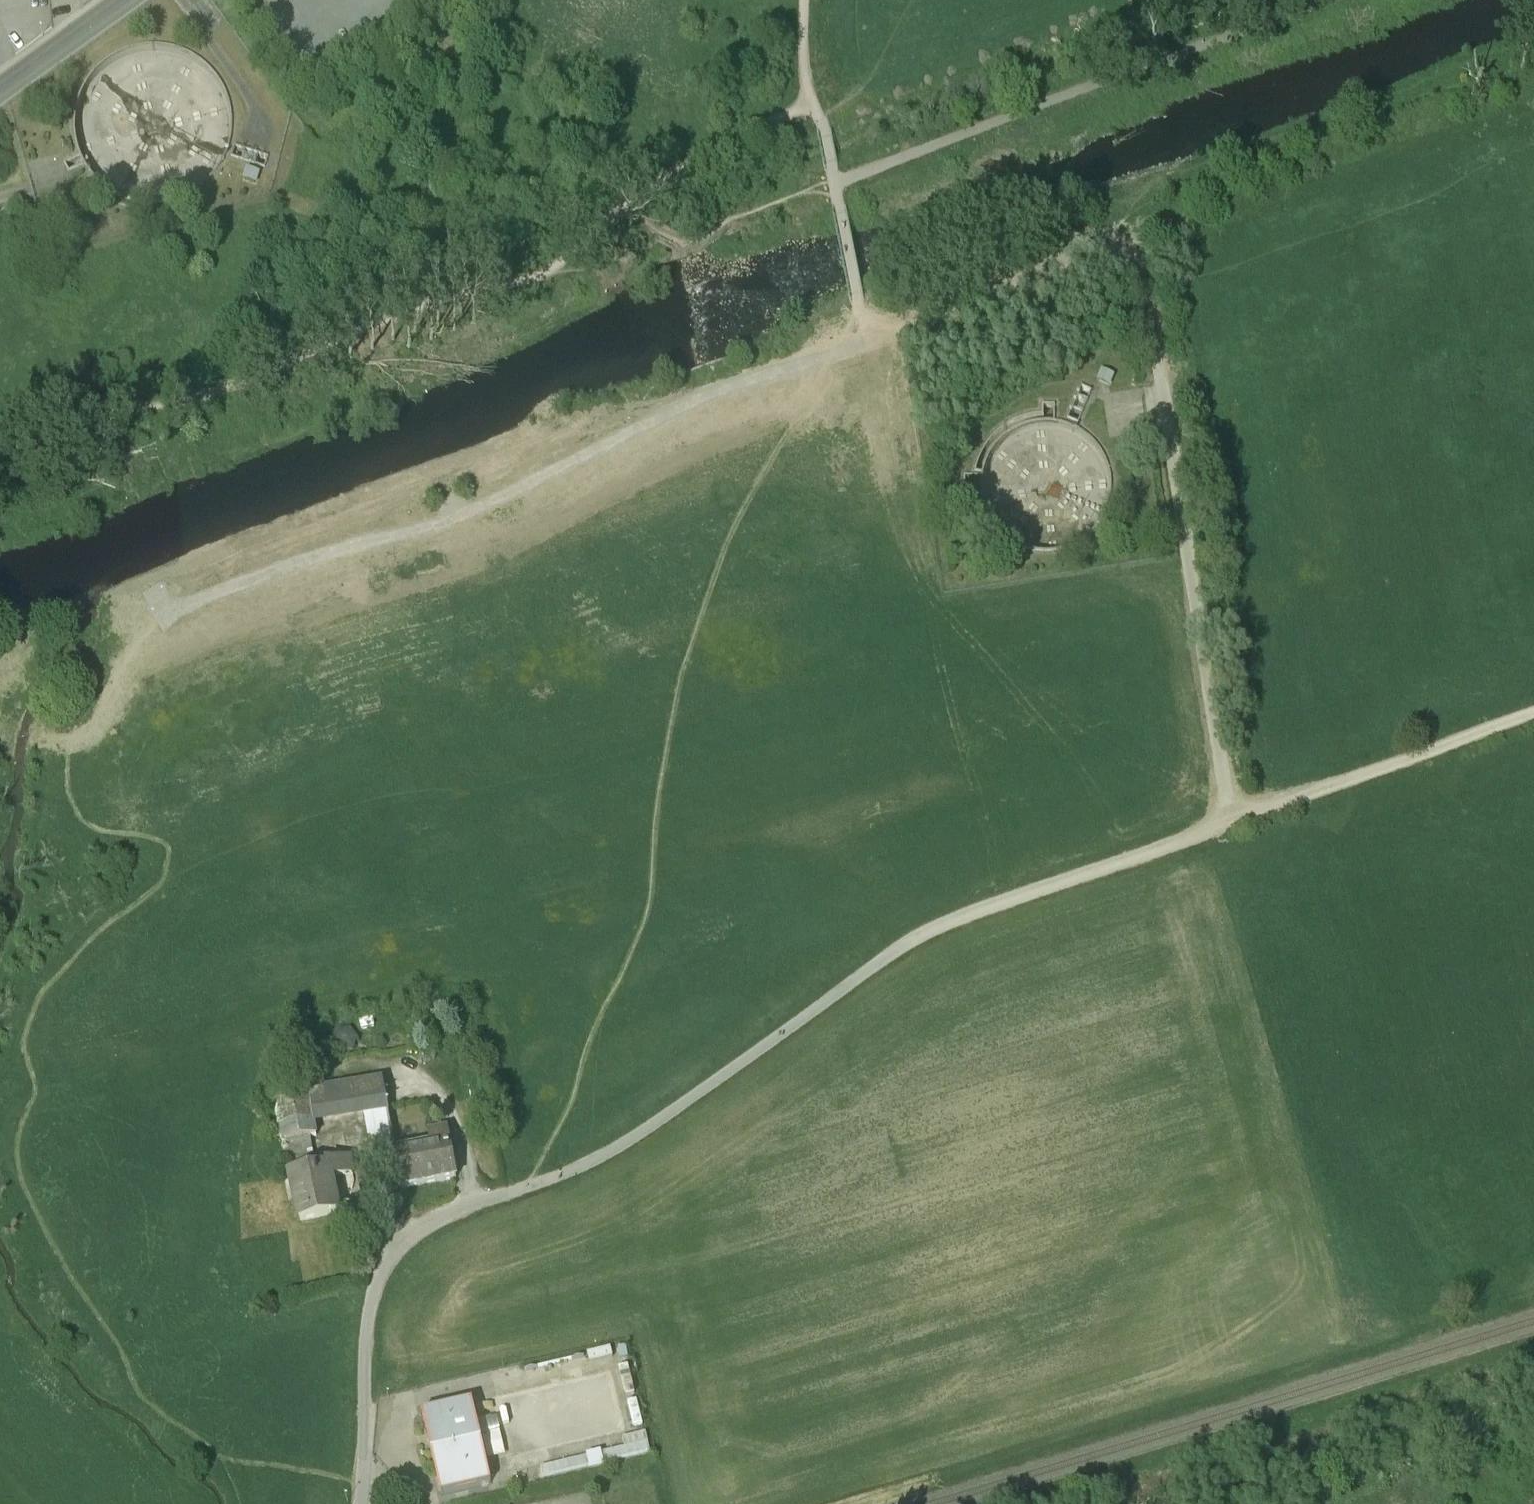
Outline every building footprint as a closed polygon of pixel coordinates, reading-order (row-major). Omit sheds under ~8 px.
[(1116,376),(1102,370),(1097,383),(1110,388),(1116,376)] [(385,1081),(314,1091),(319,1125),(390,1115),(385,1081)] [(312,1095),(280,1100),(287,1142),(313,1137),(319,1136),(312,1095)] [(434,1147),(397,1155),(405,1190),(458,1179),(448,1132),(431,1135),(434,1147)] [(313,1137),(287,1142),(291,1167),(317,1162),(313,1137)] [(330,1169),(293,1176),(302,1222),(341,1214),(334,1180),(355,1176),(351,1160),(330,1165),(330,1169)] [(474,1403),(423,1415),(442,1496),(492,1485),(474,1403)] [(629,1436),(632,1454),(653,1450),(649,1432),(629,1436)]
